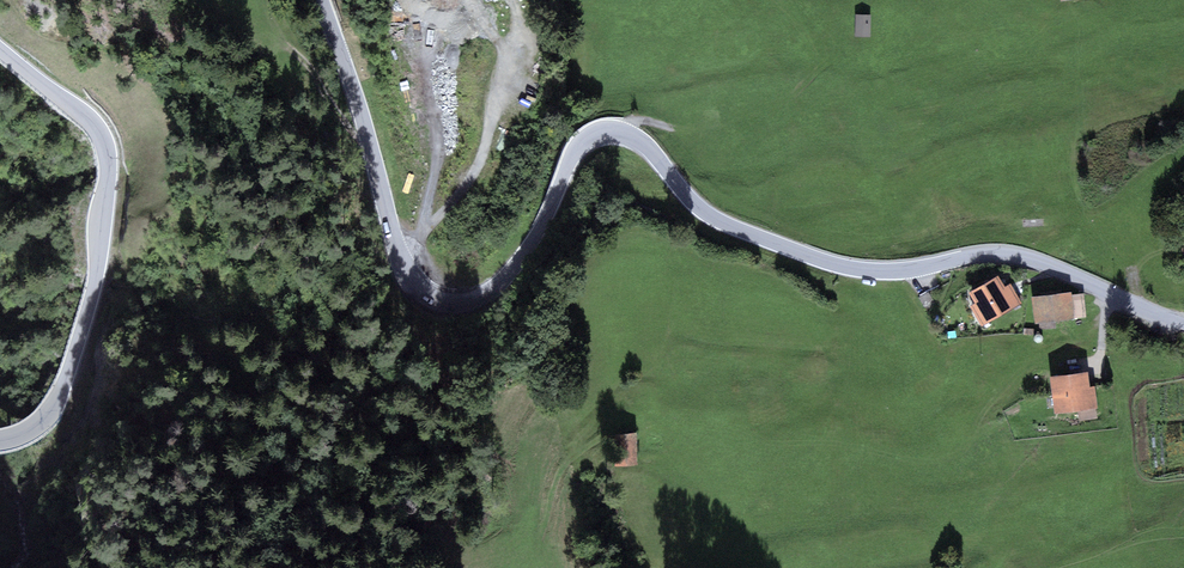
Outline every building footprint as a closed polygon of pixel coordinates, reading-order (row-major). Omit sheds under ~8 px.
[(871,14),(855,14),(855,36),(870,37),(871,14)] [(1004,288),(996,275),(970,290),(978,302),(972,306),(984,325),(1021,303),(1010,284),(1004,288)] [(1085,292),(1035,297),(1037,324),(1088,319),(1085,292)] [(1089,369),(1050,374),(1055,415),(1099,409),(1097,387),(1091,386),(1089,369)] [(613,434),(615,466),(638,465),(636,433),(613,434)]
